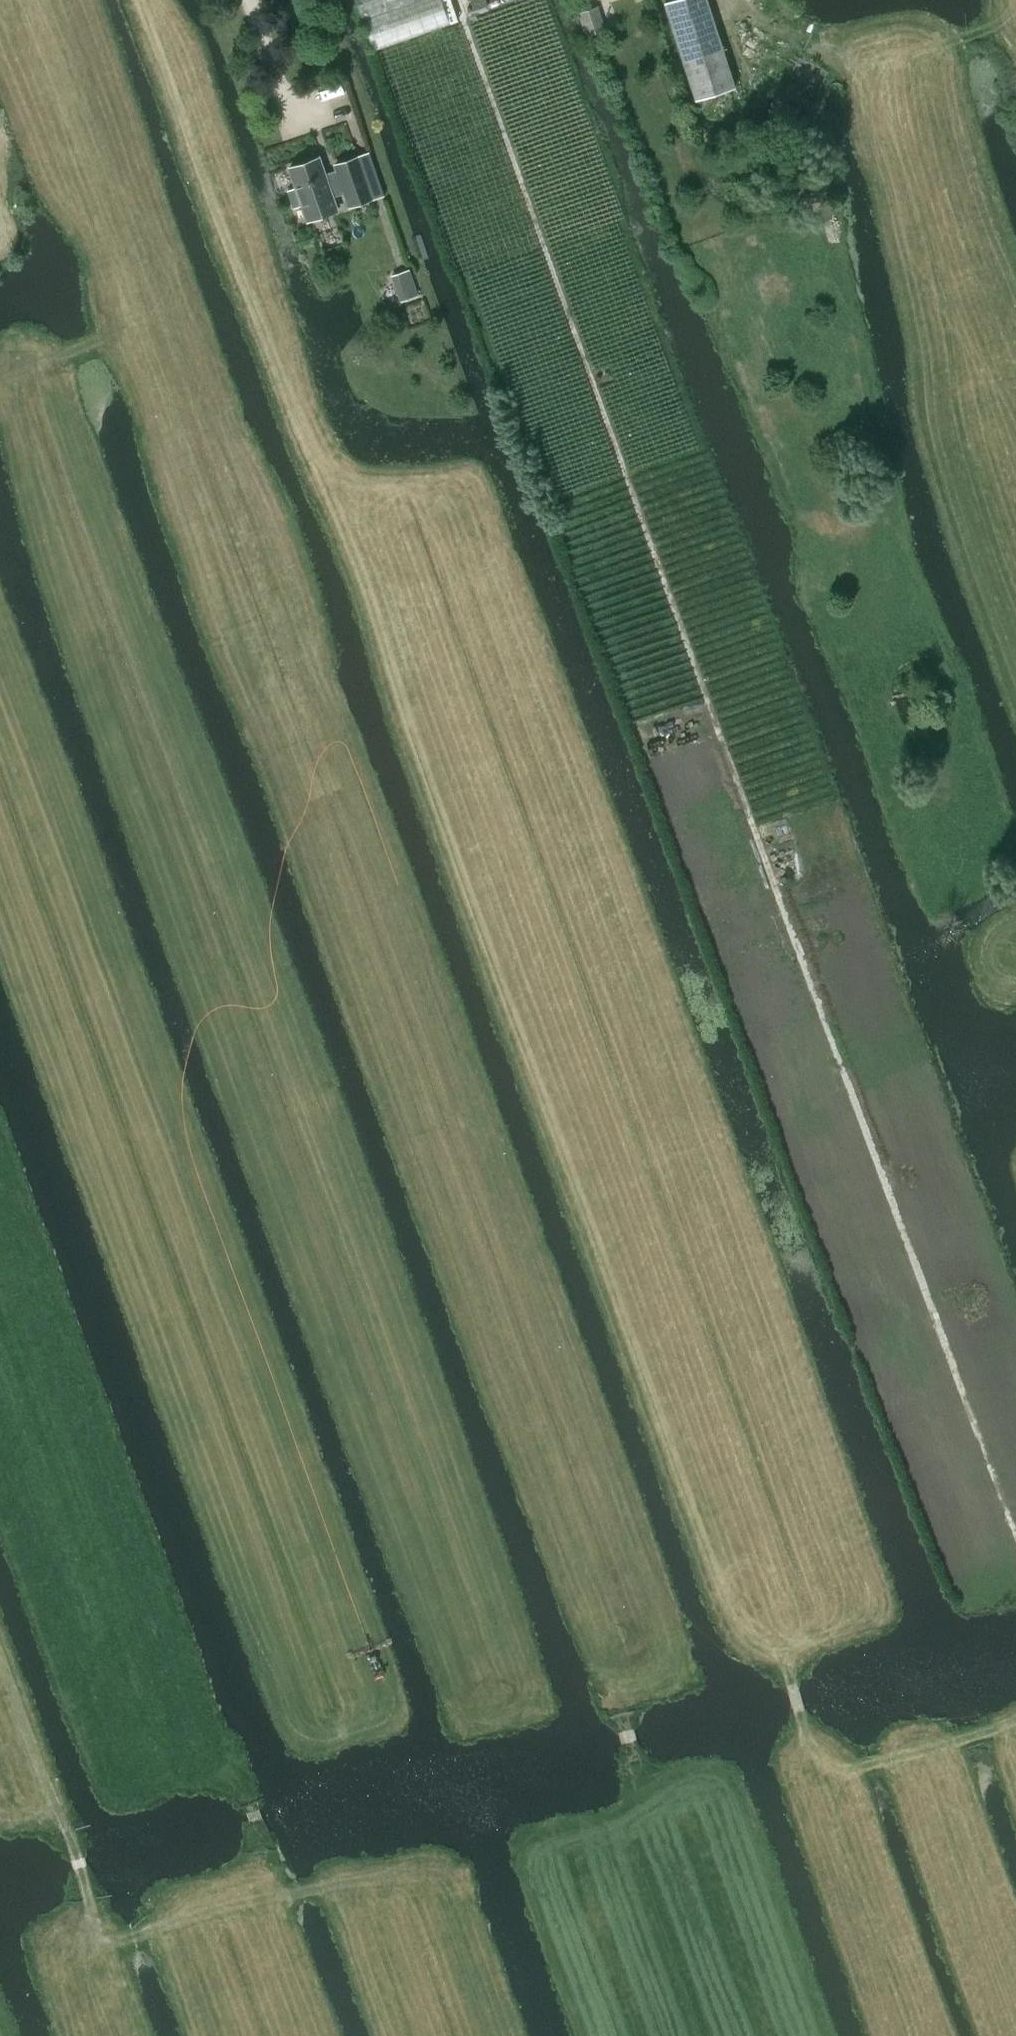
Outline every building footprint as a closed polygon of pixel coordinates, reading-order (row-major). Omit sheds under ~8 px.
[(450,23),(442,0),(356,0),(374,50),(450,23)] [(696,100),(734,87),(706,0),(669,0),(664,2),(696,100)] [(580,16),(588,39),(607,32),(598,5),(579,12),(580,16)] [(296,187),(288,190),(294,207),(302,205),(307,220),(337,210),(330,191),(342,187),(349,206),(372,198),(358,157),(335,165),(338,173),(326,178),(319,157),(289,168),(296,187)]
